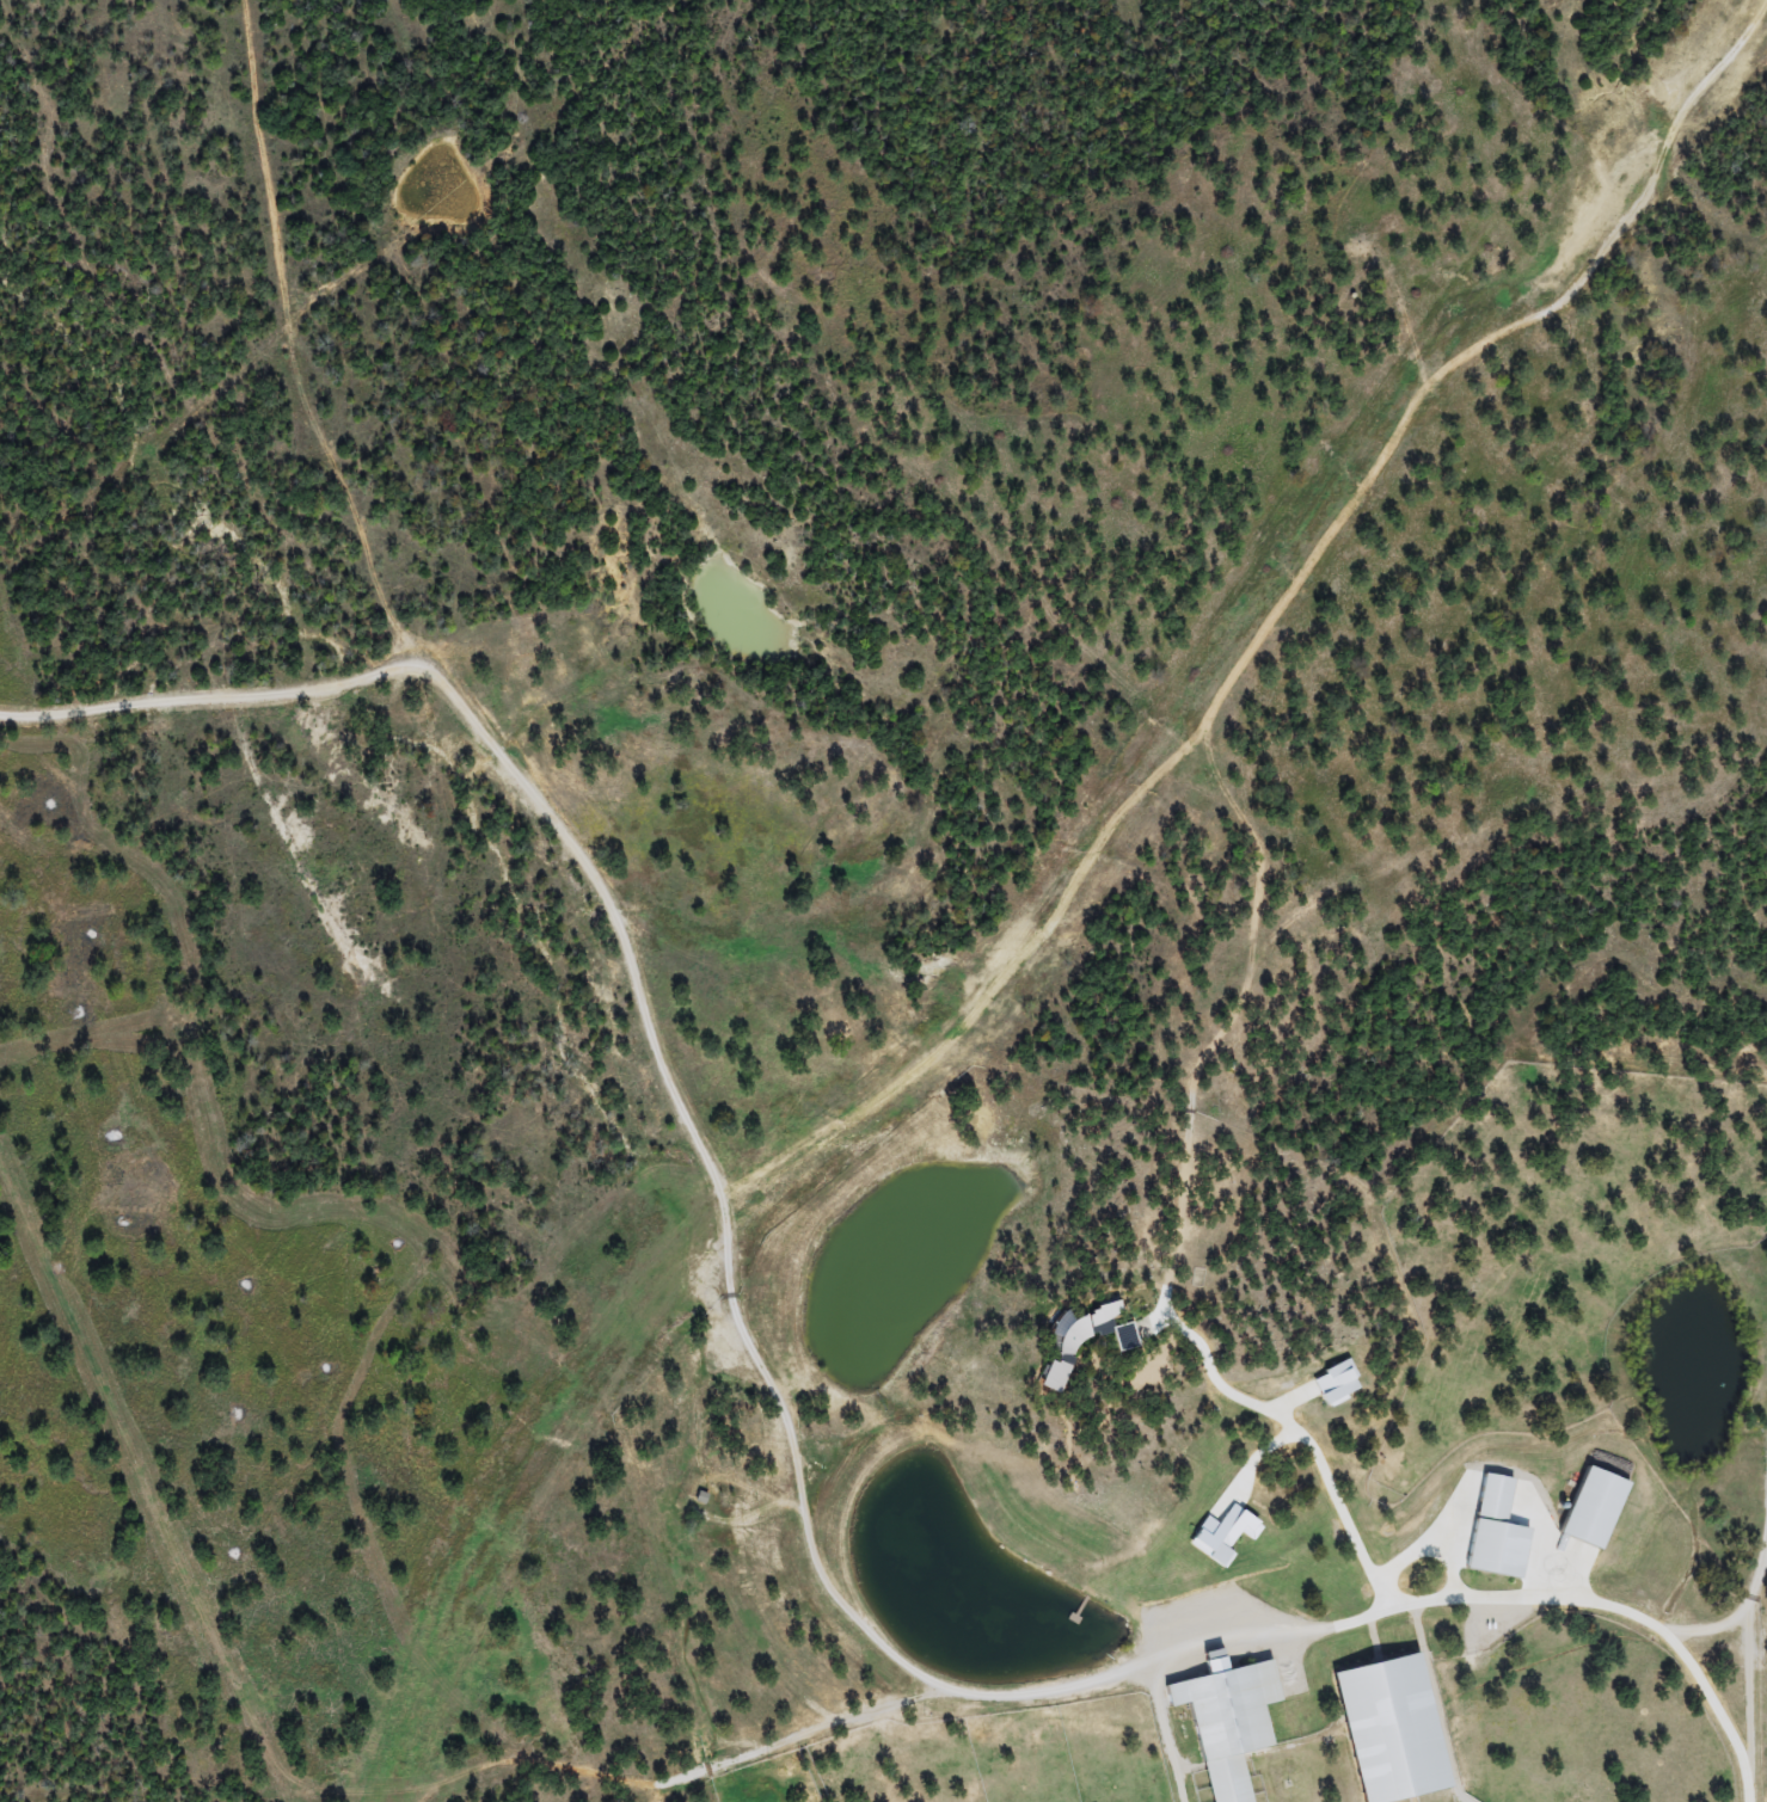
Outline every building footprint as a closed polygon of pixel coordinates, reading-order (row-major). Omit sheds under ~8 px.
[(1061,1395),(1041,1386),(1069,1314),(1087,1321),(1097,1298),(1119,1308),(1111,1329),(1091,1320),(1061,1395)] [(1118,1352),(1112,1329),(1133,1324),(1137,1347),(1118,1352)] [(1560,1535),(1588,1465),(1630,1482),(1602,1551),(1560,1535)] [(1467,1570),(1484,1470),(1515,1475),(1507,1524),(1532,1527),(1522,1580),(1467,1570)] [(1219,1524),(1232,1503),(1264,1525),(1253,1542),(1240,1533),(1231,1548),(1221,1542),(1210,1558),(1189,1544),(1207,1515),(1219,1524)] [(1244,1752),(1254,1801),(1212,1801),(1192,1703),(1170,1708),(1165,1685),(1210,1677),(1205,1653),(1223,1649),(1227,1669),(1272,1661),(1281,1702),(1265,1705),(1272,1747),(1244,1752)] [(1452,1789),(1392,1801),(1363,1801),(1336,1672),(1423,1654),(1452,1789)]
